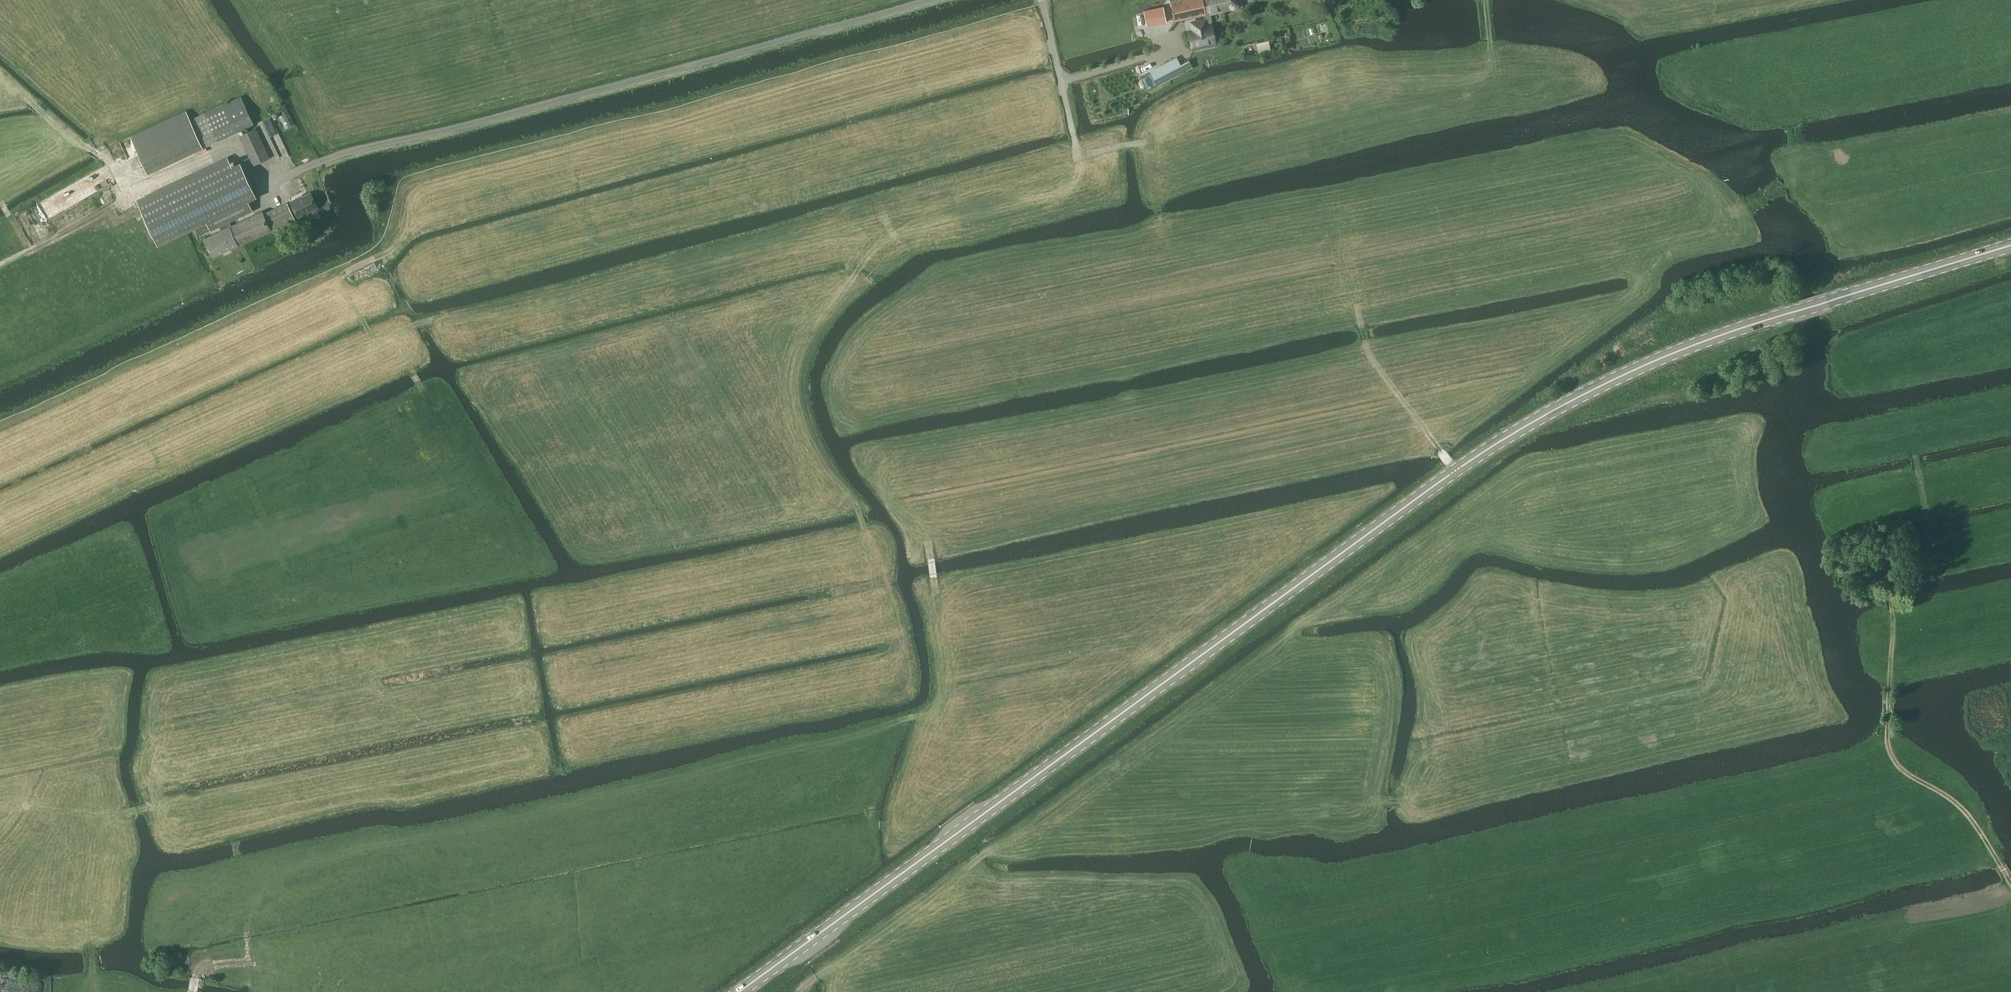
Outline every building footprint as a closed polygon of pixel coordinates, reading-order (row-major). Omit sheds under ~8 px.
[(1204,15),(1206,14),(1203,0),(1172,0),(1170,0),(1174,21),(1204,15)] [(1206,14),(1206,15),(1210,14),(1239,8),(1239,7),(1242,6),(1241,2),(1238,3),(1237,0),(1203,0),(1206,14)] [(1153,25),(1171,21),(1166,4),(1149,9),(1153,25)] [(1211,21),(1210,14),(1206,15),(1206,14),(1204,15),(1205,20),(1192,23),(1192,25),(1194,24),(1196,31),(1189,33),(1188,33),(1193,52),(1215,47),(1211,26),(1210,27),(1206,28),(1205,24),(1210,23),(1211,21)] [(1270,50),(1268,41),(1255,44),(1258,53),(1270,50)] [(1192,68),(1188,60),(1153,78),(1157,86),(1192,68)] [(182,157),(254,124),(241,96),(190,119),(186,110),(131,137),(148,173),(182,157)] [(253,165),(270,157),(256,128),(239,136),(253,165)] [(233,167),(228,157),(138,200),(158,242),(206,220),(210,229),(219,225),(221,230),(204,238),(213,256),(271,229),(272,232),(296,221),(287,202),(263,214),(262,211),(232,225),(229,220),(252,209),(248,199),(256,195),(241,163),(233,167)] [(290,200),(299,217),(311,211),(314,216),(321,213),(311,192),(303,196),(302,195),(290,200)]
